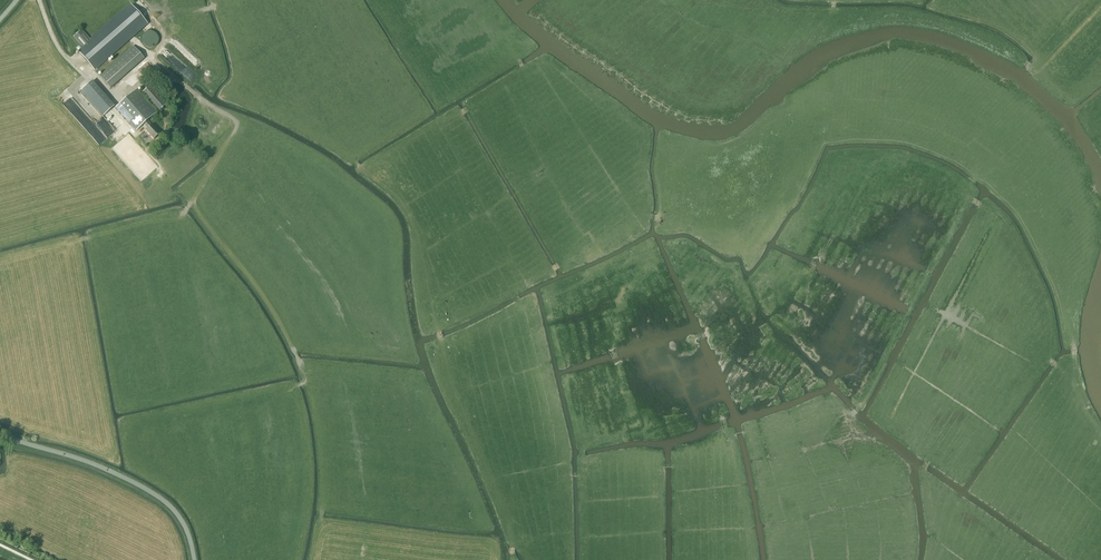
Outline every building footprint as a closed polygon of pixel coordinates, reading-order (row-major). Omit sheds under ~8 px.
[(131,5),(78,51),(94,69),(147,23),(146,22),(131,5)] [(158,39),(158,37),(158,35),(158,33),(157,32),(156,31),(155,30),(153,29),(151,29),(149,29),(148,29),(146,30),(145,31),(143,32),(143,33),(142,34),(142,36),(142,37),(142,39),(143,41),(143,42),(145,44),(147,45),(148,45),(149,45),(151,45),(153,45),(155,44),(156,43),(157,42),(158,40),(158,39)] [(99,77),(110,89),(144,59),(133,47),(99,77)] [(141,93),(158,111),(167,104),(150,85),(141,93)] [(115,108),(134,129),(136,131),(143,124),(147,128),(145,130),(154,140),(160,134),(151,124),(151,125),(147,121),(157,113),(136,89),(115,108)] [(94,134),(98,143),(116,133),(111,125),(94,134)] [(559,262),(553,265),(555,270),(561,268),(559,262)]
